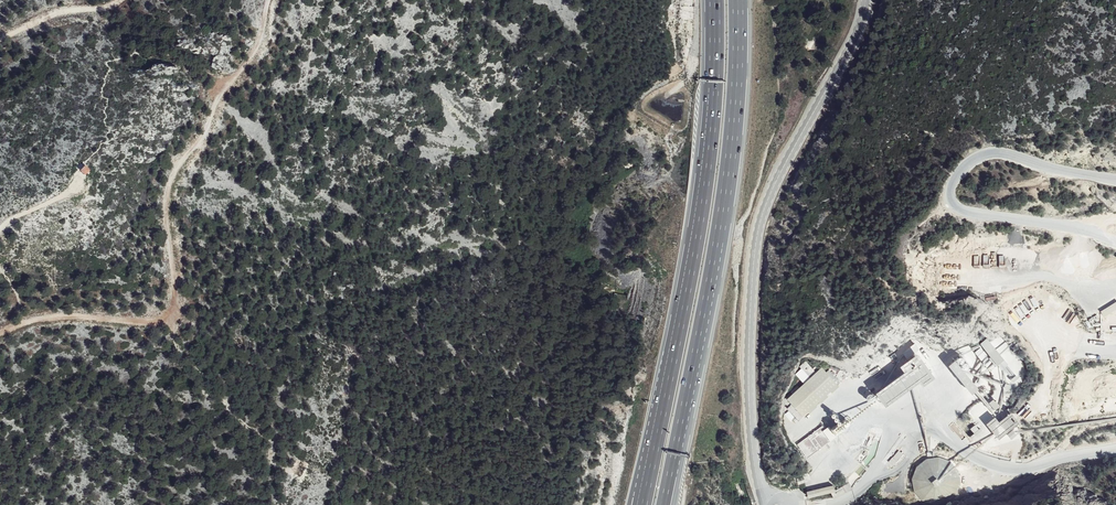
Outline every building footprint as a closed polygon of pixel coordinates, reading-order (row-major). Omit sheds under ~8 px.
[(85,165),(80,170),(85,174),(90,169),(85,165)] [(1101,311),(1104,316),(1115,308),(1115,302),(1101,311)] [(1007,362),(986,338),(980,343),(1001,367),(1007,362)] [(995,365),(983,351),(977,355),(989,369),(995,365)] [(904,372),(876,392),(887,406),(920,381),(923,386),(935,377),(918,353),(900,366),(904,372)] [(960,356),(948,365),(971,392),(982,382),(978,377),(972,381),(964,371),(969,367),(960,356)] [(822,367),(787,399),(803,416),(838,384),(822,367)] [(1011,409),(1009,408),(1006,410),(1009,417),(1000,423),(996,419),(990,425),(999,437),(1014,425),(1020,427),(1023,425),(1011,409)] [(840,422),(831,429),(835,435),(844,428),(840,422)] [(982,432),(980,429),(970,436),(973,439),(982,432)] [(824,430),(809,441),(815,448),(818,446),(821,448),(832,439),(824,430)] [(892,458),(889,461),(893,465),(896,461),(902,453),(899,450),(893,458),(892,458)] [(911,478),(911,480),(911,482),(911,483),(912,485),(912,487),(912,488),(913,490),(914,491),(915,493),(916,494),(917,496),(918,497),(919,498),(921,500),(922,501),(923,501),(925,502),(927,503),(928,504),(930,504),(932,504),(933,504),(935,504),(937,504),(938,504),(940,504),(942,504),(944,504),(945,503),(947,502),(948,502),(950,501),(951,500),(953,499),(954,497),(955,496),(956,495),(957,493),(958,492),(959,490),(959,489),(960,487),(960,485),(961,484),(961,482),(961,480),(961,478),(961,477),(960,475),(960,473),(959,472),(959,470),(958,468),(957,467),(956,466),(955,464),(954,463),(953,461),(951,460),(950,459),(949,458),(947,458),(946,457),(944,456),(942,456),(941,455),(939,455),(937,455),(935,455),(933,455),(932,455),(930,456),(928,456),(927,457),(925,457),(924,458),(922,459),(921,460),(919,461),(918,463),(917,464),(916,465),(915,467),(914,468),(913,470),(913,471),(912,473),(912,475),(911,476),(911,478)] [(804,487),(802,480),(795,482),(797,489),(804,487)] [(836,491),(832,493),(835,499),(851,489),(848,484),(836,491)] [(836,491),(834,486),(807,493),(808,498),(836,491)]
